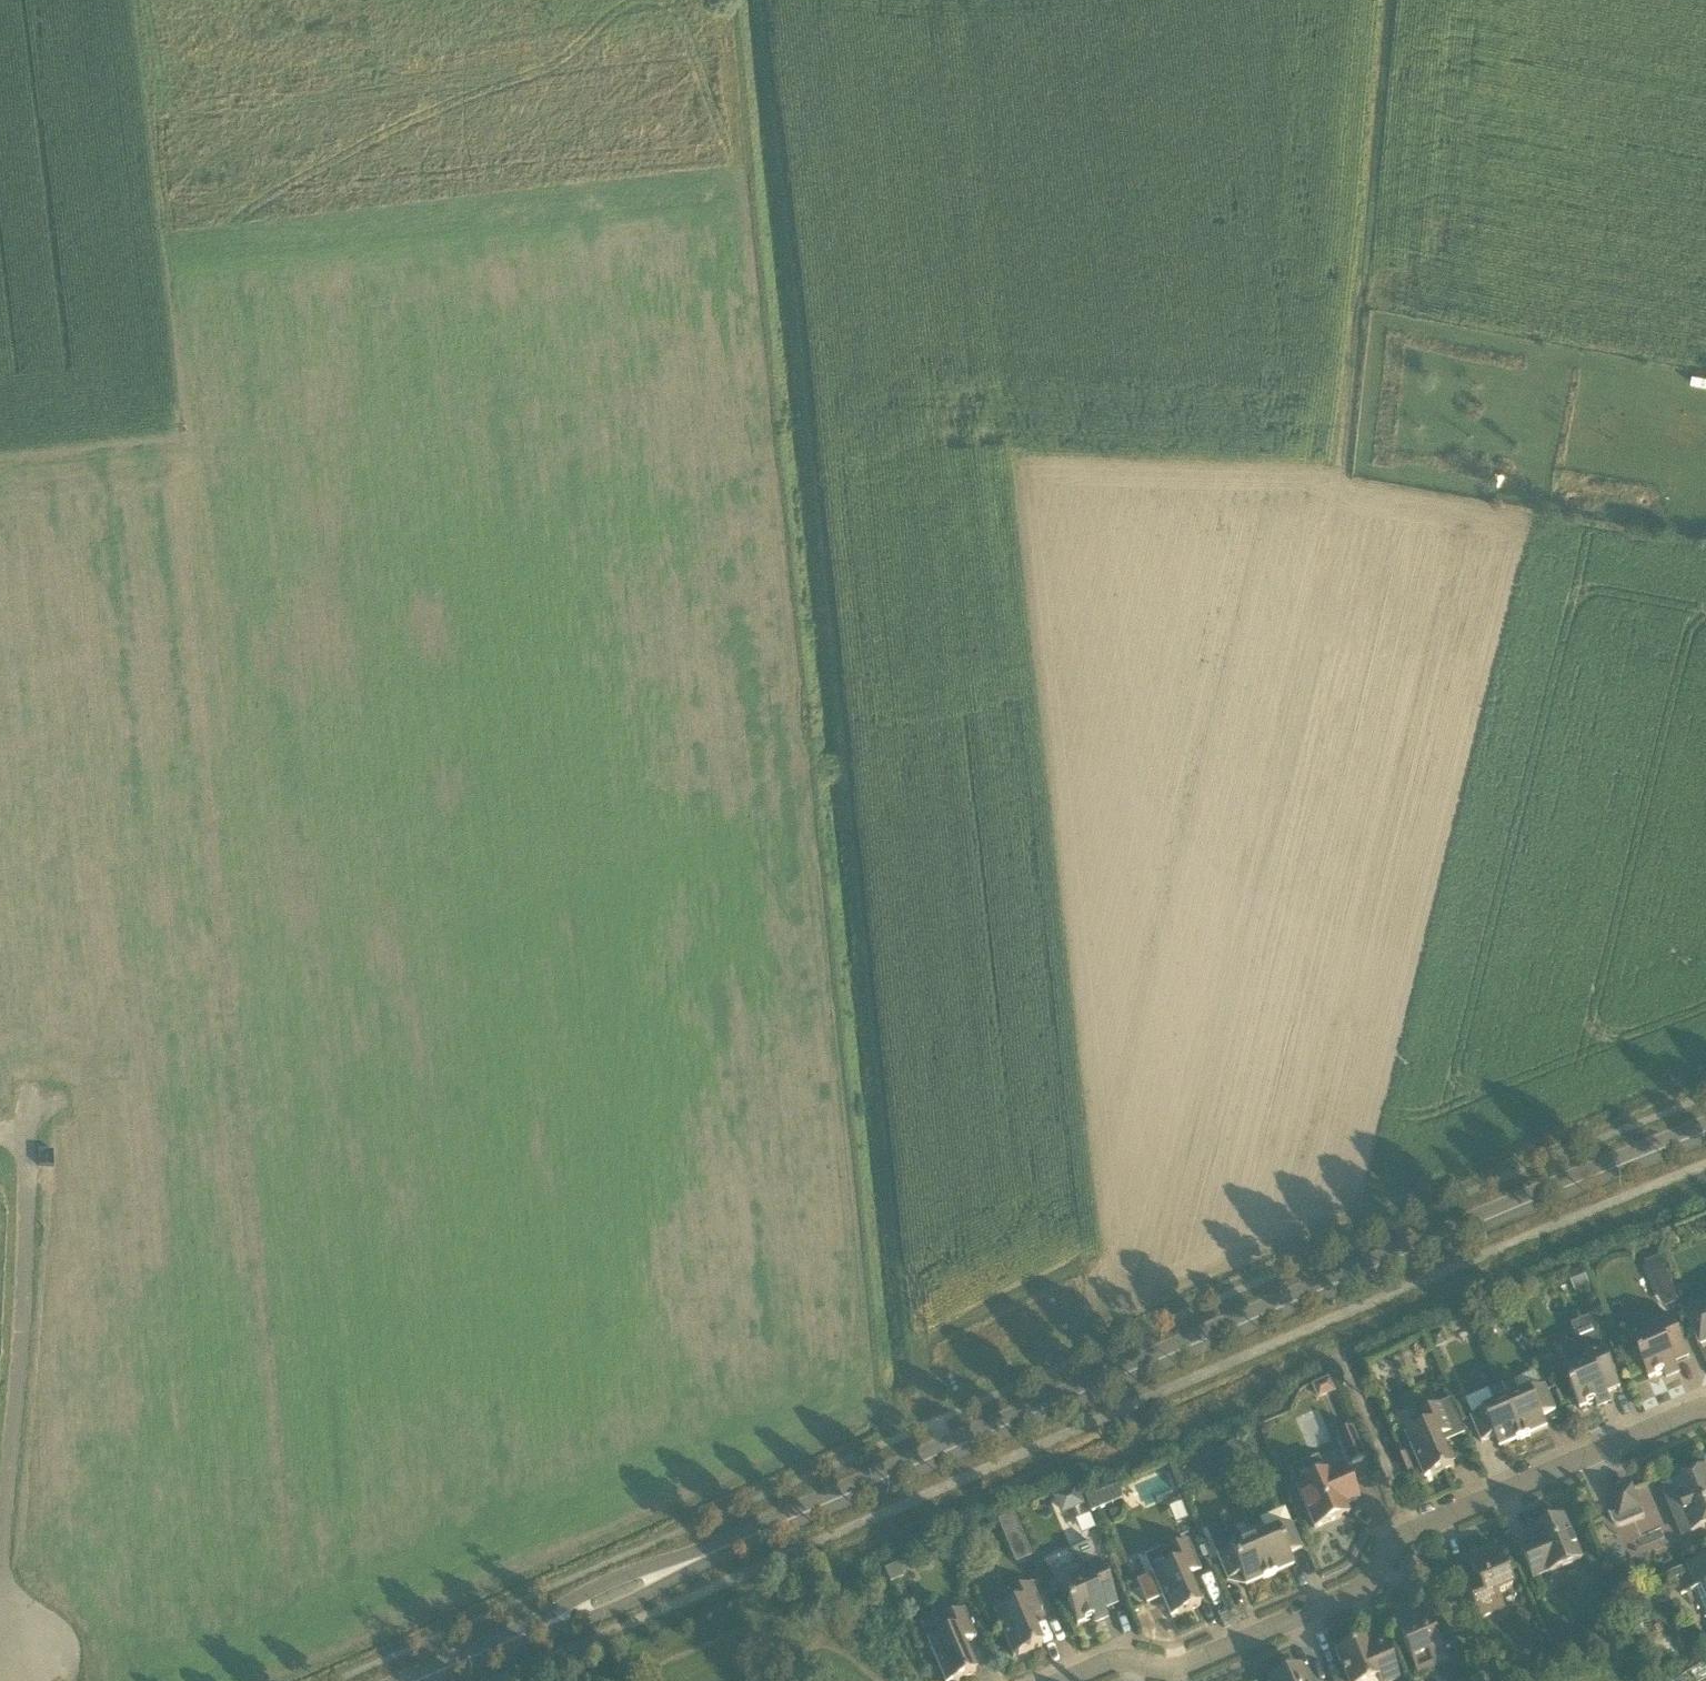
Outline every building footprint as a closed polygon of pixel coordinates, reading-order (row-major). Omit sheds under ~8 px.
[(1656,1250),(1638,1259),(1659,1304),(1677,1295),(1656,1250)] [(1581,1262),(1567,1268),(1575,1287),(1589,1281),(1581,1262)] [(1687,1283),(1675,1288),(1676,1293),(1681,1304),(1694,1298),(1687,1283)] [(1686,1314),(1699,1344),(1705,1341),(1705,1305),(1686,1314)] [(1666,1377),(1680,1371),(1676,1362),(1690,1357),(1671,1315),(1652,1323),(1657,1334),(1639,1342),(1644,1354),(1640,1356),(1649,1379),(1665,1372),(1666,1377)] [(1443,1330),(1431,1335),(1436,1347),(1448,1342),(1443,1330)] [(1607,1392),(1621,1386),(1597,1332),(1560,1348),(1576,1384),(1571,1386),(1580,1409),(1596,1402),(1598,1407),(1611,1401),(1607,1392)] [(1520,1396),(1514,1381),(1502,1386),(1524,1438),(1531,1435),(1530,1434),(1548,1426),(1541,1411),(1555,1406),(1546,1385),(1520,1396)] [(1524,1438),(1502,1386),(1490,1391),(1489,1389),(1466,1399),(1473,1416),(1471,1417),(1482,1442),(1496,1436),(1500,1447),(1517,1439),(1518,1440),(1524,1438)] [(1407,1435),(1427,1480),(1455,1467),(1442,1437),(1463,1428),(1451,1400),(1419,1414),(1425,1427),(1407,1435)] [(1349,1466),(1365,1459),(1352,1428),(1336,1435),(1349,1466)] [(1236,1436),(1218,1444),(1226,1461),(1244,1453),(1236,1436)] [(1414,1466),(1406,1448),(1400,1451),(1408,1469),(1414,1466)] [(1202,1474),(1219,1467),(1212,1449),(1195,1456),(1202,1474)] [(1297,1483),(1326,1470),(1319,1455),(1290,1468),(1297,1483)] [(1359,1499),(1345,1466),(1331,1472),(1331,1471),(1296,1486),(1314,1528),(1349,1513),(1345,1505),(1359,1499)] [(1664,1487),(1684,1536),(1705,1527),(1705,1470),(1664,1487)] [(1076,1486),(1053,1496),(1062,1515),(1085,1505),(1076,1486)] [(1619,1525),(1621,1525),(1644,1515),(1641,1510),(1633,1486),(1611,1495),(1617,1512),(1610,1514),(1612,1520),(1615,1523),(1616,1524),(1619,1525)] [(1105,1507),(1100,1493),(1087,1498),(1092,1512),(1105,1507)] [(1014,1513),(998,1520),(1004,1536),(1020,1529),(1014,1513)] [(1546,1573),(1581,1560),(1563,1517),(1528,1532),(1532,1541),(1519,1547),(1533,1579),(1546,1573)] [(1266,1534),(1261,1523),(1249,1528),(1270,1576),(1276,1573),(1276,1572),(1293,1564),(1289,1554),(1302,1548),(1292,1523),(1266,1534)] [(1239,1533),(1243,1544),(1217,1555),(1216,1556),(1227,1580),(1241,1575),(1245,1585),(1263,1577),(1263,1579),(1270,1576),(1249,1528),(1239,1533)] [(1163,1596),(1172,1618),(1200,1606),(1187,1576),(1201,1570),(1188,1541),(1164,1551),(1170,1566),(1153,1573),(1154,1575),(1138,1582),(1147,1603),(1163,1596)] [(1055,1573),(1077,1625),(1092,1618),(1094,1622),(1108,1617),(1104,1608),(1118,1603),(1100,1561),(1099,1561),(1091,1542),(1071,1550),(1076,1564),(1055,1573)] [(1479,1618),(1503,1608),(1496,1593),(1512,1586),(1495,1546),(1479,1553),(1480,1556),(1469,1561),(1475,1577),(1463,1582),(1479,1618)] [(1687,1565),(1705,1610),(1705,1557),(1687,1565)] [(1620,1567),(1611,1579),(1626,1591),(1636,1579),(1620,1567)] [(1013,1657),(1042,1645),(1029,1614),(1043,1609),(1032,1583),(1007,1594),(1012,1605),(994,1612),(1013,1657)] [(976,1673),(963,1643),(976,1637),(964,1609),(940,1619),(946,1633),(928,1640),(945,1680),(957,1680),(976,1673)] [(1430,1627),(1423,1611),(1411,1615),(1410,1612),(1394,1620),(1412,1662),(1428,1654),(1434,1667),(1457,1657),(1442,1622),(1430,1627)] [(1571,1636),(1555,1643),(1560,1655),(1576,1648),(1571,1636)] [(1384,1641),(1370,1647),(1366,1639),(1335,1652),(1344,1673),(1348,1680),(1370,1680),(1377,1678),(1378,1680),(1391,1680),(1399,1677),(1384,1641)] [(1300,1667),(1269,1680),(1306,1680),(1300,1667)]
